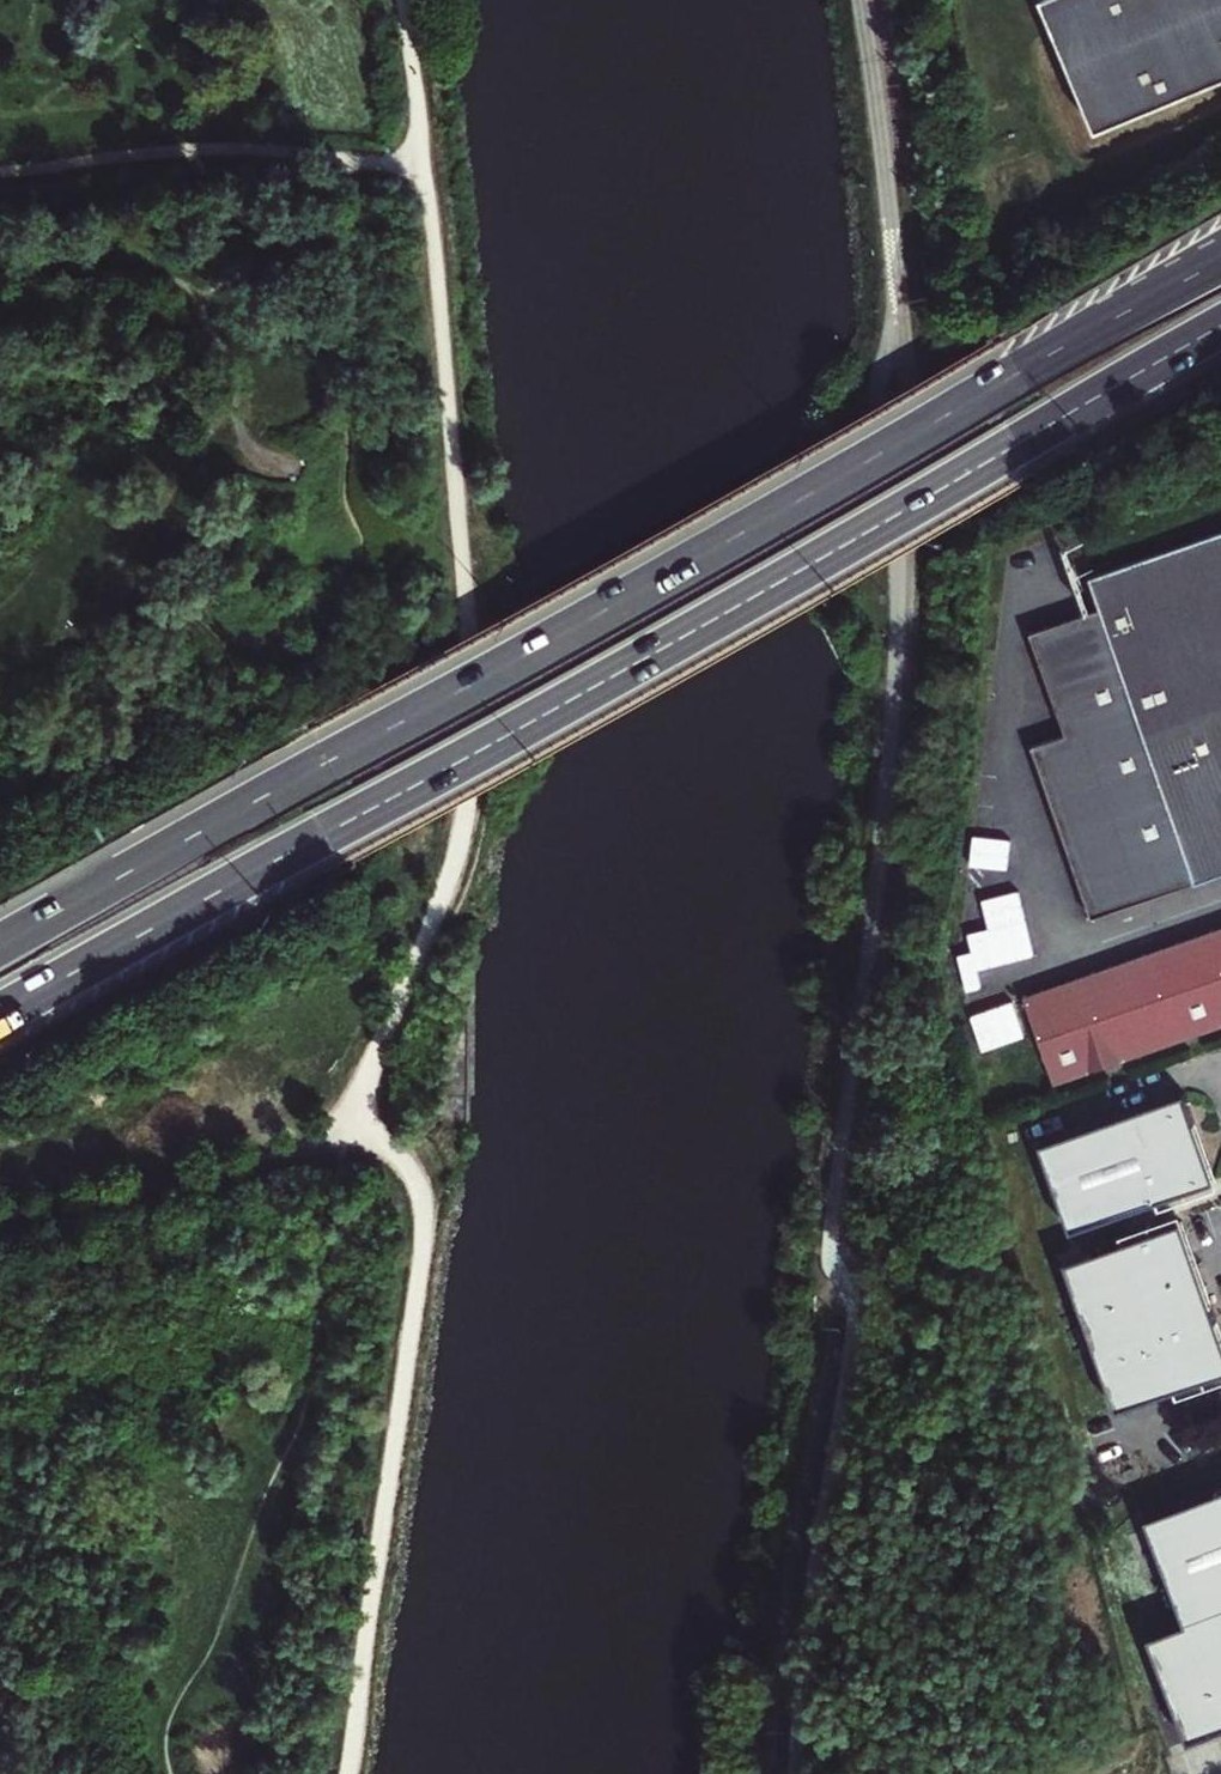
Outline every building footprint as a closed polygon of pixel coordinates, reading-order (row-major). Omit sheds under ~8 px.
[(1097,129),(1220,78),(1220,0),(1043,0),(1097,129)] [(1094,575),(1101,605),(1202,881),(1220,874),(1220,530),(1094,575)] [(1202,881),(1101,605),(1033,631),(1068,735),(1032,744),(1097,917),(1202,881)] [(1220,1020),(1220,926),(1024,991),(1052,1077),(1220,1020)] [(1195,1098),(1052,1146),(1082,1233),(1220,1183),(1220,1166),(1195,1098)] [(1075,1264),(1126,1411),(1220,1378),(1220,1310),(1190,1224),(1075,1264)] [(1147,1515),(1189,1620),(1220,1608),(1220,1487),(1147,1515)] [(1189,1620),(1149,1635),(1195,1738),(1220,1728),(1220,1608),(1189,1620)]
